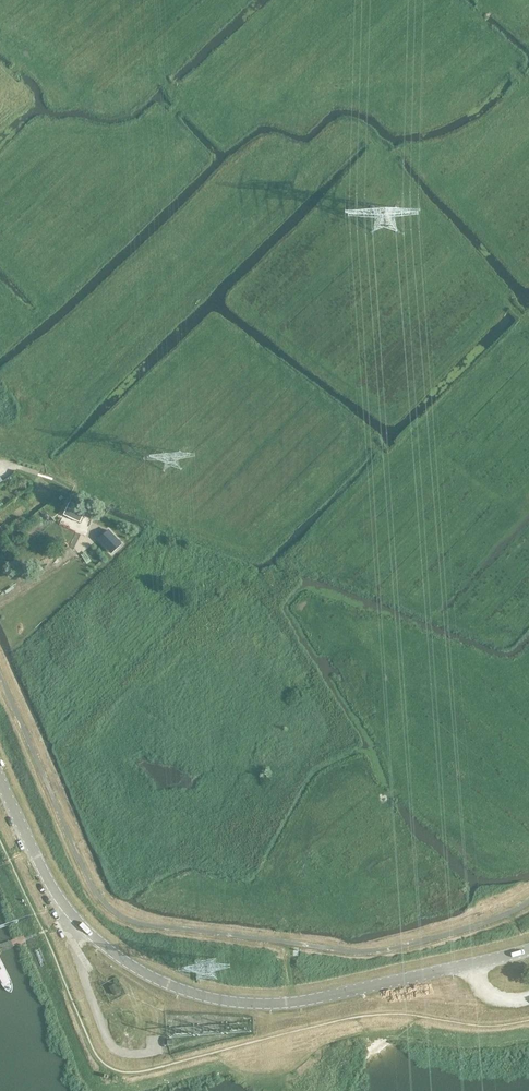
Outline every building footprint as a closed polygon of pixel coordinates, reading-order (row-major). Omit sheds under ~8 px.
[(69,503),(63,515),(80,523),(85,511),(69,503)] [(109,530),(98,540),(111,553),(122,544),(109,530)] [(1,985),(2,987),(3,988),(4,989),(5,990),(6,991),(7,992),(9,992),(10,993),(11,992),(11,991),(11,989),(12,988),(12,987),(12,986),(12,984),(12,983),(11,982),(0,956),(0,983),(1,985)] [(119,992),(115,984),(110,987),(114,994),(119,992)]
